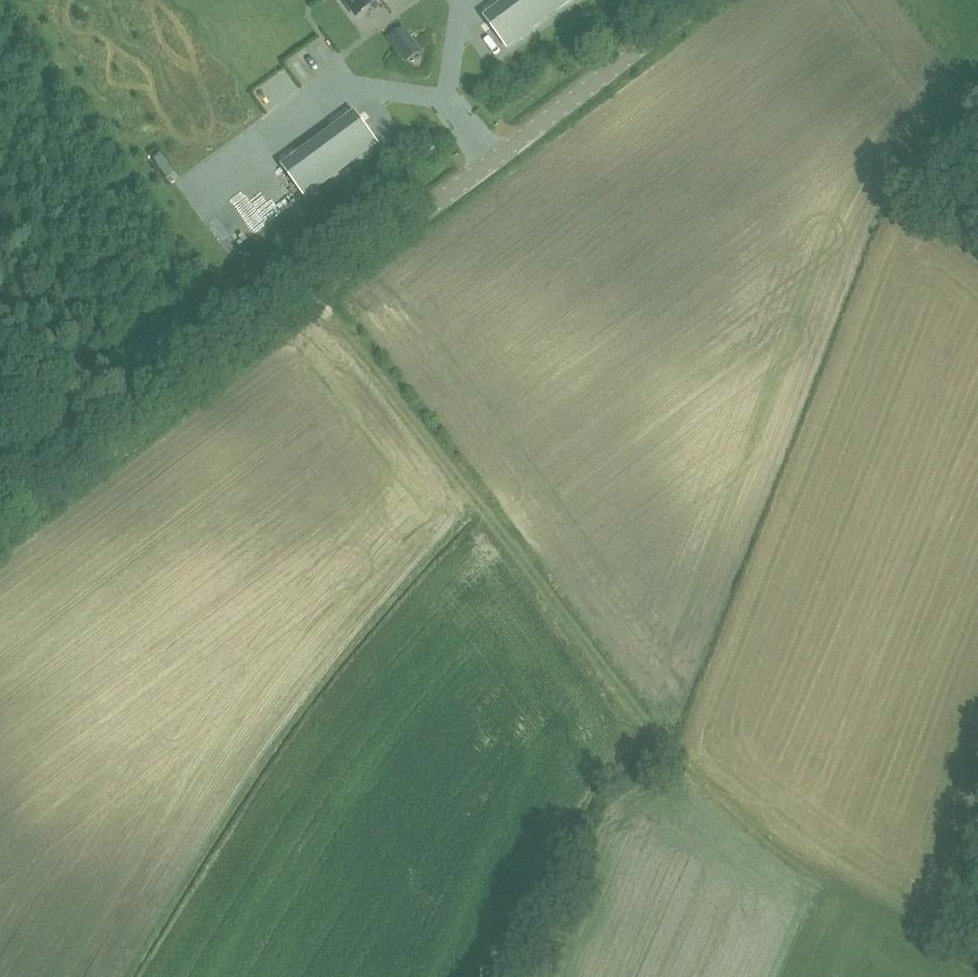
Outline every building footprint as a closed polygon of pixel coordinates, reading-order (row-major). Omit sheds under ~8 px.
[(358,15),(378,0),(347,0),(358,15)] [(485,16),(509,48),(574,0),(506,0),(485,16)] [(400,29),(385,42),(403,67),(419,55),(400,29)] [(303,56),(294,63),(306,80),(316,73),(303,56)] [(355,111),(283,165),(307,197),(379,144),(355,111)]
